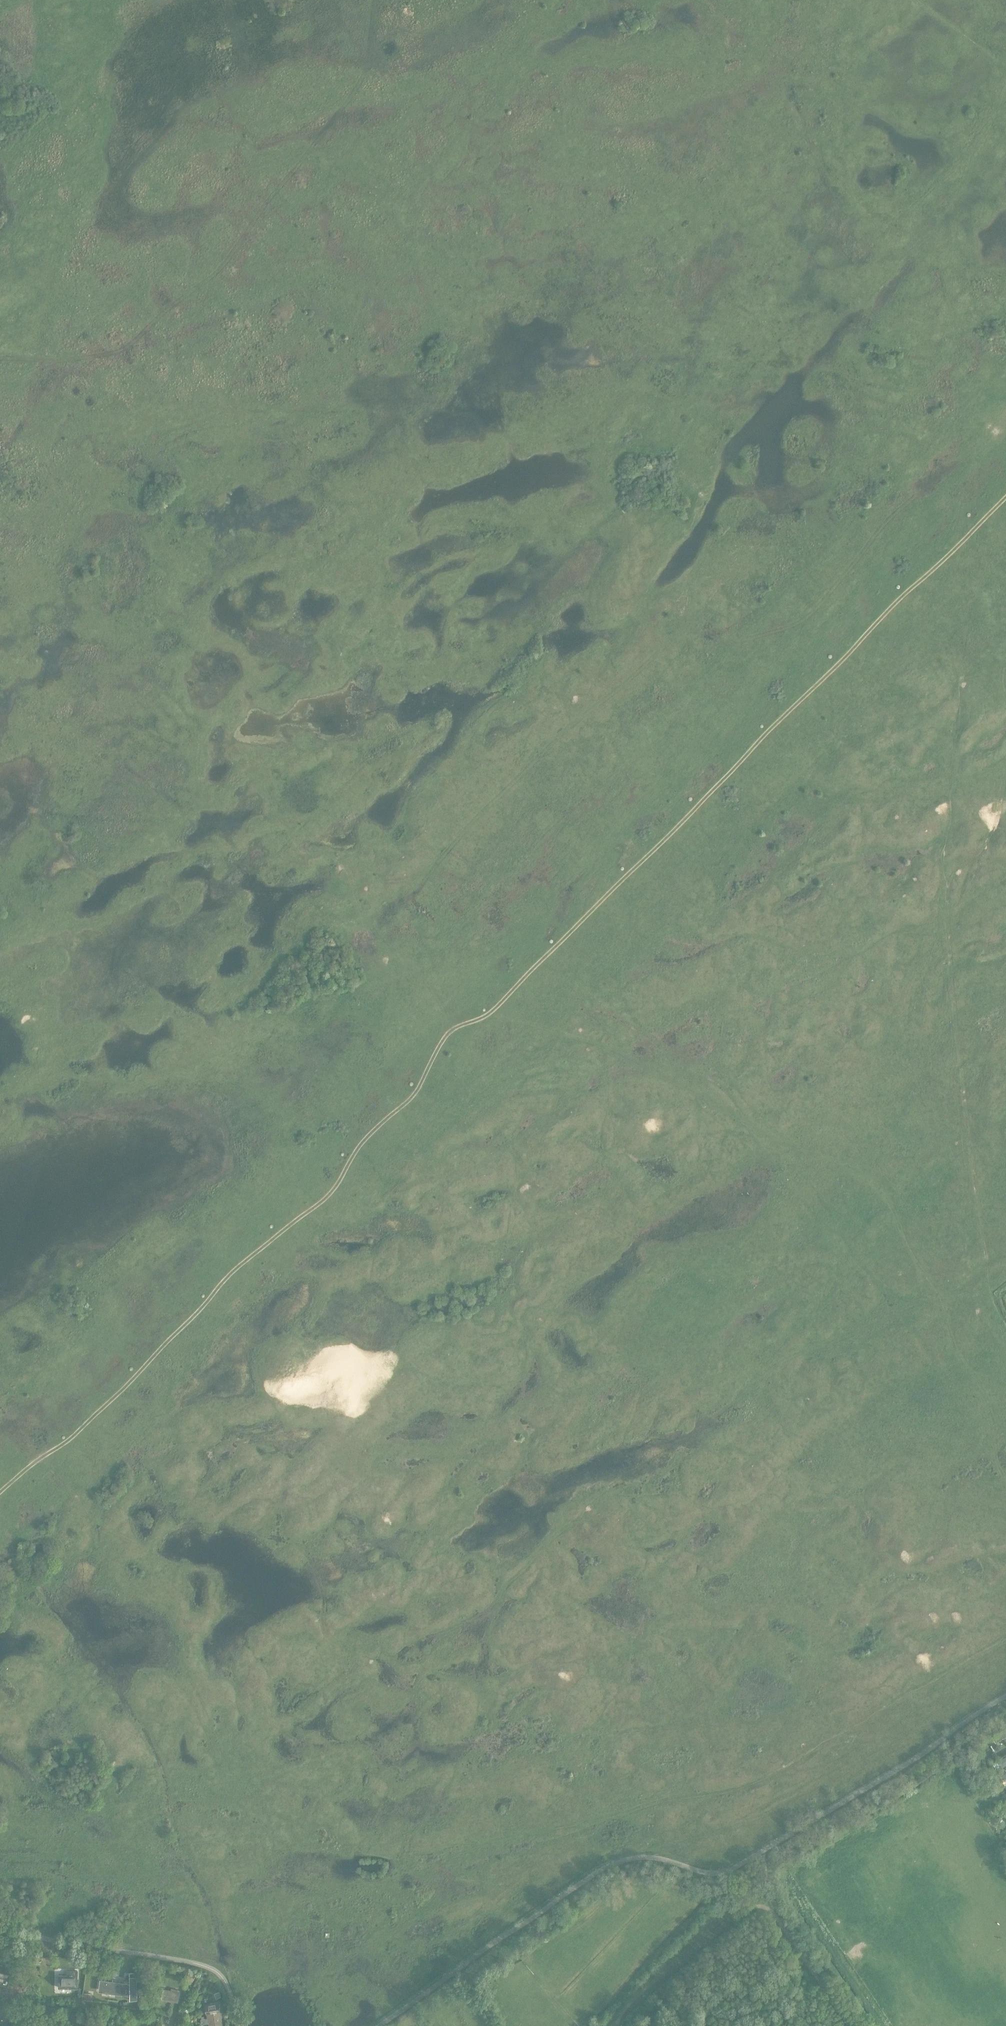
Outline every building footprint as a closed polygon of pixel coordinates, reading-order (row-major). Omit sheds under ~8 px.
[(991,1735),(995,1741),(1005,1735),(1005,1726),(991,1735)] [(998,1772),(1002,1778),(1005,1776),(1005,1771),(1004,1768),(998,1772)] [(6,1979),(8,1966),(0,1965),(0,1978),(6,1979)] [(59,1987),(78,1987),(78,1970),(66,1970),(66,1974),(59,1974),(59,1987)] [(130,1984),(101,1980),(100,1989),(130,1993),(130,1999),(137,1999),(136,1971),(129,1971),(130,1984)] [(188,1973),(185,1979),(191,1982),(194,1977),(188,1973)] [(161,1997),(181,2001),(183,1987),(164,1983),(161,1997)] [(8,2002),(7,1997),(0,1998),(0,2014),(9,2013),(8,2002)] [(201,2023),(209,2022),(210,2025),(220,2025),(222,2025),(219,2009),(220,2009),(218,2002),(210,2003),(205,2004),(205,2007),(206,2012),(206,2011),(207,2016),(201,2018),(201,2023)]
